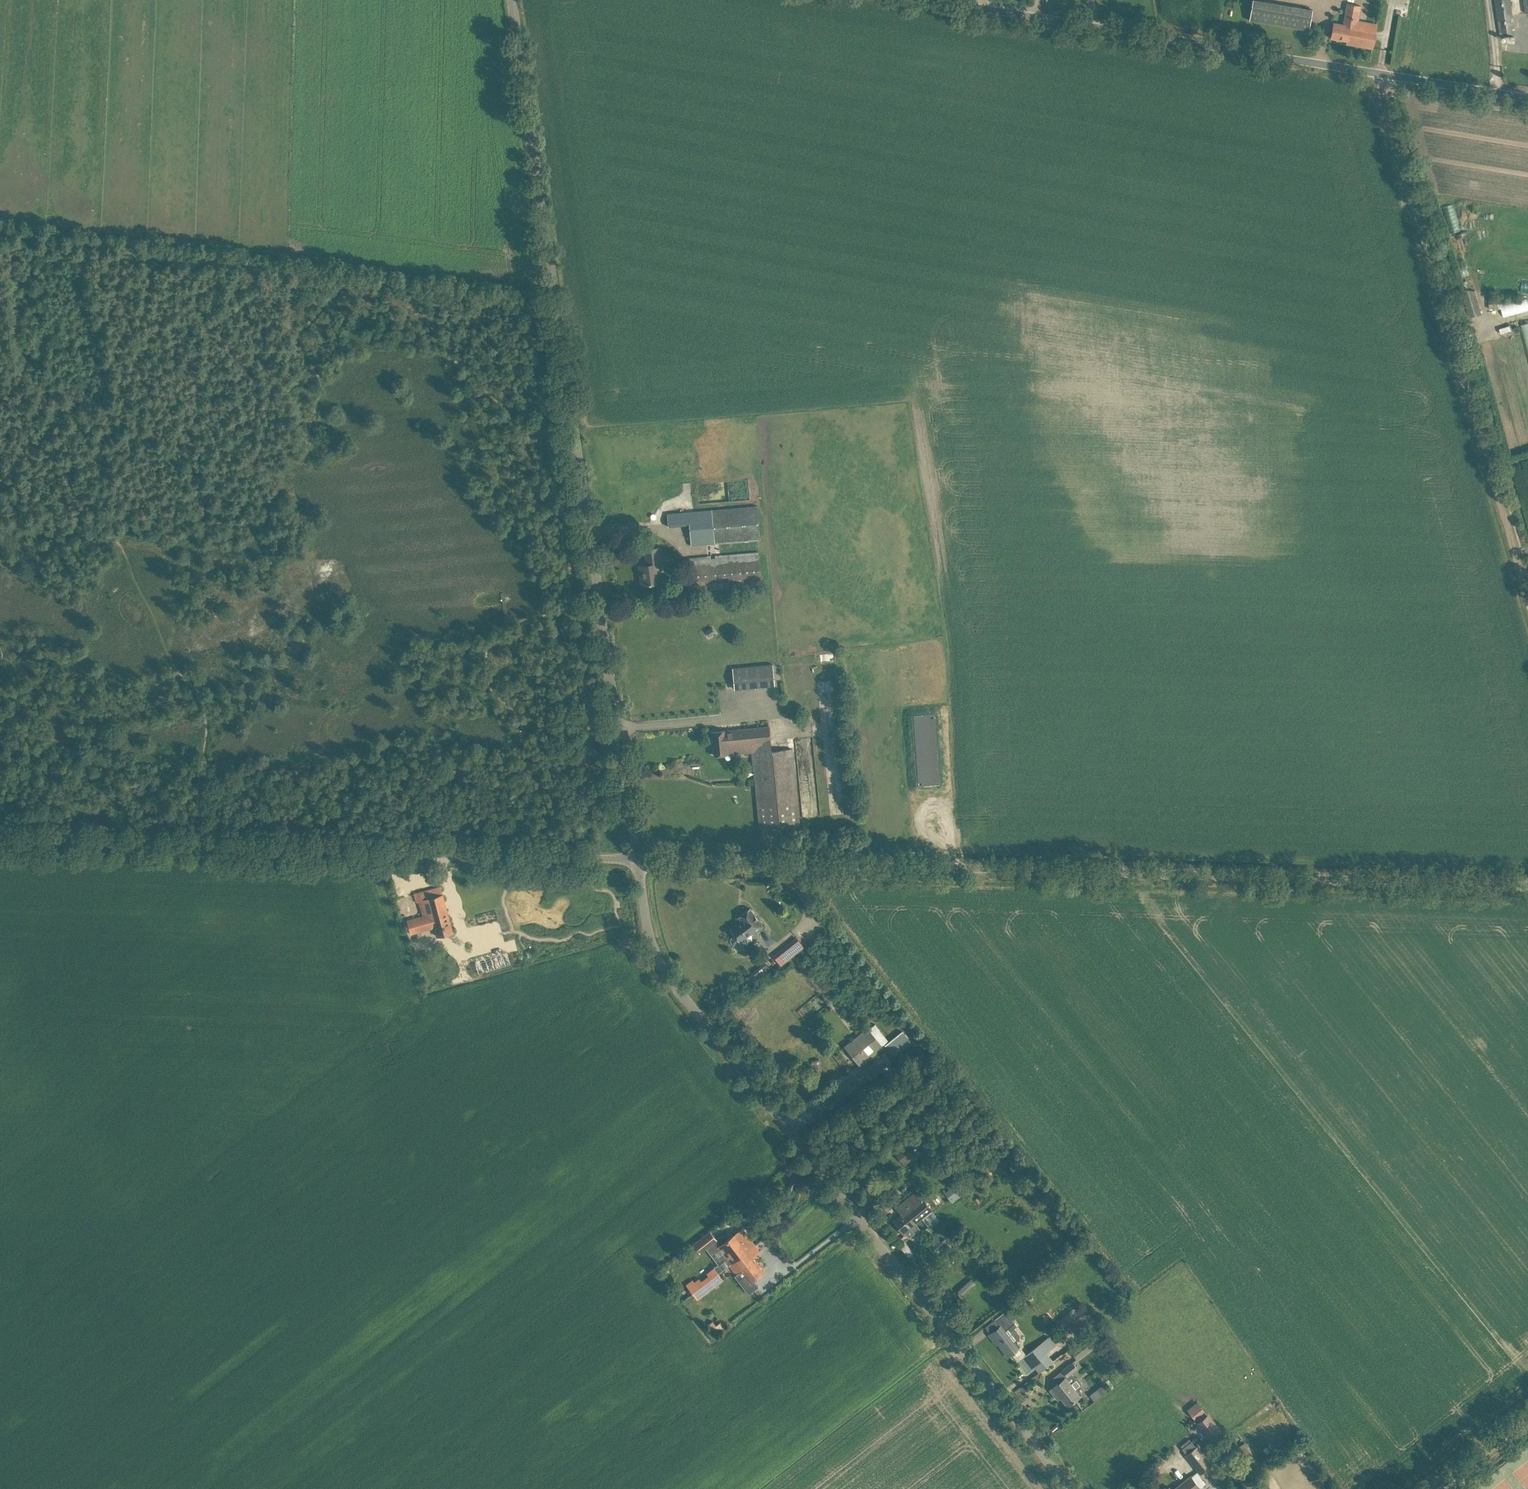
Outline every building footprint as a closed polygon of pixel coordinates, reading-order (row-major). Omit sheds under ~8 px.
[(1309,27),(1312,9),(1260,0),(1253,0),(1250,20),(1309,30),(1309,27)] [(1501,36),(1516,34),(1511,0),(1495,0),(1501,36)] [(1343,24),(1334,22),(1331,38),(1347,41),(1347,44),(1373,49),(1377,25),(1378,25),(1378,23),(1358,20),(1360,5),(1347,3),(1343,24)] [(1454,204),(1445,205),(1449,231),(1458,230),(1454,204)] [(1469,337),(1478,334),(1473,316),(1482,313),(1475,290),(1462,288),(1466,303),(1460,305),(1469,337)] [(1527,309),(1527,298),(1527,297),(1500,307),(1504,318),(1527,309)] [(760,540),(757,505),(667,513),(668,527),(689,525),(691,546),(760,540)] [(662,564),(659,547),(645,549),(646,558),(649,558),(650,564),(639,565),(640,574),(643,574),(645,584),(649,583),(649,584),(652,584),(651,583),(662,581),(660,564),(662,564)] [(759,551),(715,555),(715,557),(711,557),(711,555),(685,557),(689,595),(699,594),(699,591),(762,585),(759,551)] [(735,689),(775,685),(773,663),(733,667),(735,689)] [(940,785),(935,714),(913,716),(918,787),(940,785)] [(772,750),(769,726),(725,730),(712,731),(715,755),(752,751),(760,825),(799,821),(792,748),(772,750)] [(453,932),(443,895),(440,886),(415,893),(417,901),(420,901),(423,915),(408,919),(411,929),(412,932),(435,926),(438,936),(453,932)] [(733,944),(736,944),(748,935),(762,924),(750,908),(738,916),(741,920),(730,928),(735,934),(731,938),(730,940),(733,944)] [(804,946),(797,937),(788,944),(795,952),(787,959),(780,950),(784,955),(778,960),(774,955),(773,955),(781,964),(804,946)] [(445,967),(445,965),(438,967),(439,975),(447,974),(449,983),(480,976),(477,959),(445,967)] [(764,962),(751,974),(757,980),(770,968),(764,962)] [(872,1055),(882,1047),(868,1029),(867,1028),(852,1039),(852,1040),(849,1043),(864,1061),(872,1055)] [(894,1056),(912,1042),(902,1030),(885,1044),(894,1056)] [(814,1072),(822,1071),(820,1063),(812,1064),(814,1072)] [(906,1164),(929,1146),(917,1131),(894,1150),(906,1164)] [(970,1160),(965,1163),(969,1168),(973,1165),(970,1160)] [(990,1168),(996,1175),(1001,1170),(995,1164),(990,1168)] [(943,1189),(945,1193),(952,1203),(960,1198),(957,1194),(962,1191),(955,1181),(943,1189)] [(901,1214),(893,1220),(903,1232),(905,1234),(907,1233),(910,1238),(921,1229),(915,1223),(922,1217),(931,1210),(932,1210),(938,1205),(927,1192),(921,1196),(917,1191),(904,1201),(896,1207),(901,1214)] [(710,1230),(693,1243),(694,1244),(697,1248),(700,1252),(705,1249),(717,1264),(714,1267),(718,1273),(730,1264),(755,1244),(742,1228),(734,1234),(731,1236),(721,1244),(717,1239),(710,1230)] [(938,1255),(950,1245),(947,1240),(946,1239),(942,1243),(936,1236),(927,1242),(938,1255)] [(755,1244),(730,1264),(738,1273),(743,1270),(751,1281),(756,1277),(764,1271),(753,1256),(760,1251),(755,1244)] [(711,1278),(699,1288),(703,1294),(722,1279),(718,1273),(711,1278)] [(693,1278),(686,1284),(693,1293),(699,1288),(711,1278),(708,1275),(701,1280),(699,1278),(695,1281),(693,1278)] [(1006,1310),(1003,1312),(995,1318),(1001,1325),(991,1333),(1008,1355),(1012,1353),(1016,1349),(1018,1347),(1014,1341),(1019,1338),(1020,1334),(1014,1327),(1017,1325),(1006,1310)] [(1052,1361),(1053,1361),(1047,1352),(1056,1345),(1049,1336),(1039,1344),(1052,1361)] [(1071,1351),(1077,1359),(1091,1347),(1085,1339),(1071,1351)] [(1040,1370),(1052,1361),(1039,1344),(1027,1353),(1028,1353),(1021,1358),(1030,1370),(1036,1365),(1040,1370)] [(1016,1349),(1012,1353),(1016,1358),(1017,1360),(1026,1353),(1024,1352),(1020,1346),(1018,1347),(1016,1349)] [(1067,1376),(1051,1389),(1056,1396),(1059,1393),(1068,1404),(1079,1395),(1075,1390),(1082,1385),(1082,1382),(1078,1377),(1075,1376),(1071,1372),(1077,1368),(1073,1362),(1062,1369),(1067,1376)] [(1094,1400),(1108,1390),(1102,1383),(1089,1393),(1094,1400)] [(1198,1401),(1188,1409),(1195,1418),(1205,1409),(1198,1401)] [(1208,1412),(1196,1422),(1210,1440),(1223,1430),(1208,1412)] [(1180,1446),(1182,1448),(1192,1440),(1190,1438),(1180,1446)] [(1212,1465),(1197,1445),(1196,1446),(1187,1454),(1185,1455),(1200,1474),(1212,1465)] [(1246,1487),(1258,1478),(1254,1473),(1242,1482),(1246,1487)] [(1201,1488),(1190,1474),(1172,1488),(1170,1486),(1166,1488),(1200,1488),(1201,1488)] [(1227,1478),(1221,1483),(1225,1487),(1231,1482),(1227,1478)]
